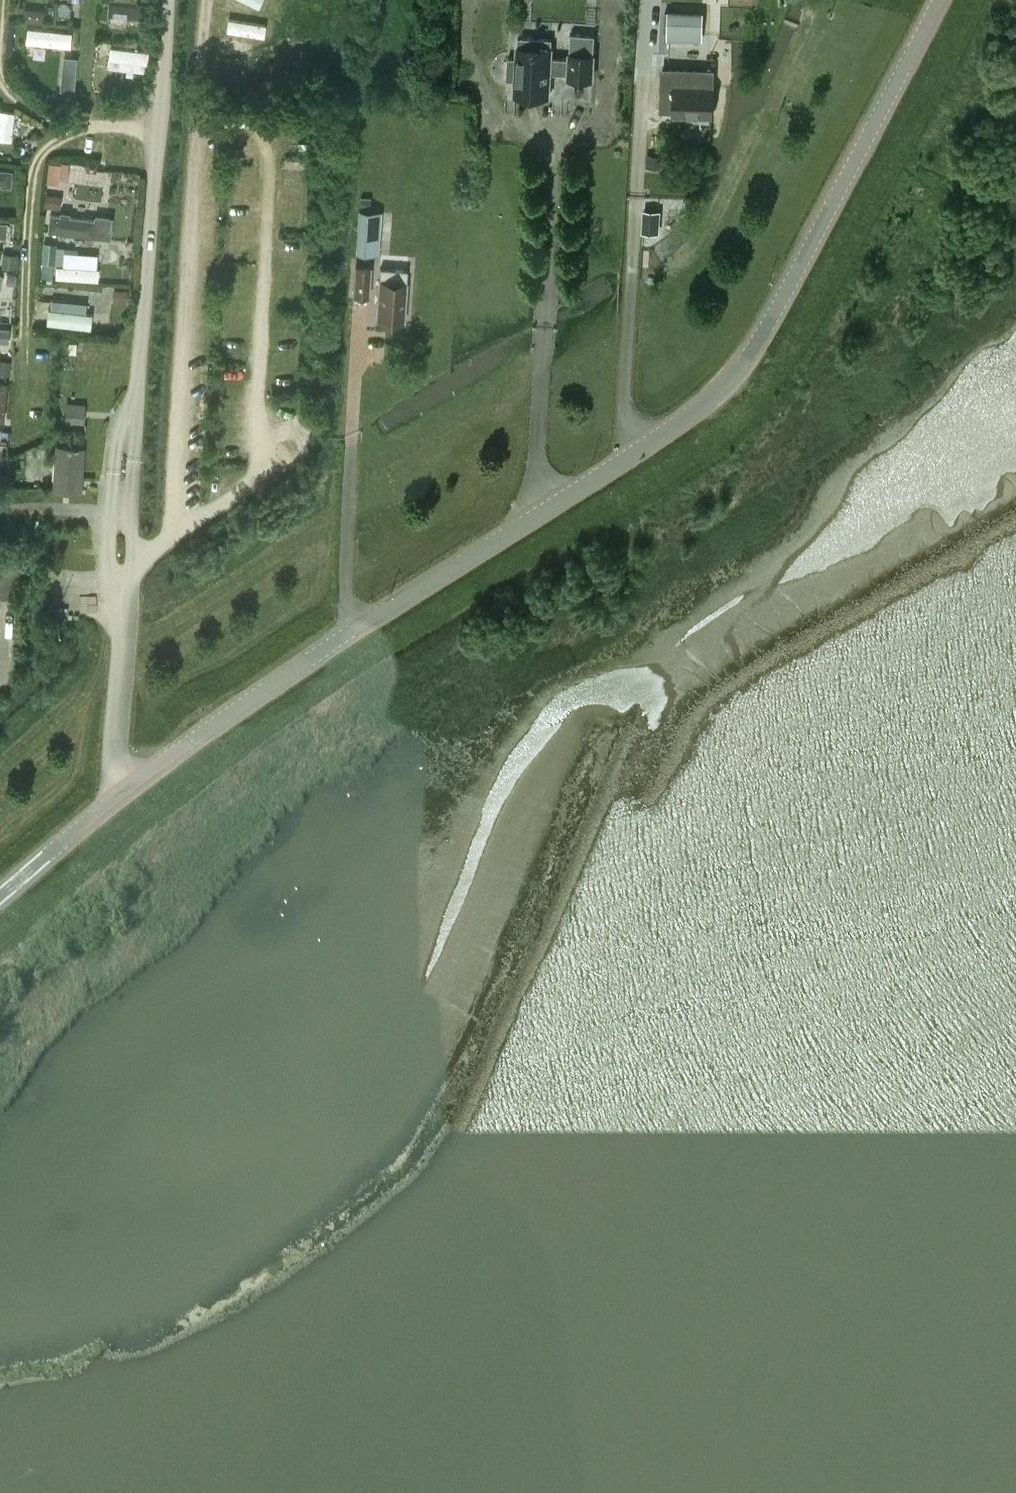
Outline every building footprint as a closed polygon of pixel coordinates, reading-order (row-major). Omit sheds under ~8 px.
[(666,39),(702,41),(703,11),(668,10),(666,39)] [(552,38),(519,37),(518,45),(517,45),(516,57),(507,57),(506,79),(515,79),(514,93),(548,95),(550,72),(568,73),(568,76),(592,78),(594,34),(571,33),(570,57),(551,56),(552,38)] [(712,116),(713,87),(714,70),(699,70),(699,75),(675,74),(674,115),(712,116)] [(359,210),(356,251),(379,253),(381,211),(359,210)] [(356,267),(354,295),(368,296),(370,268),(356,267)] [(376,319),(403,321),(407,271),(380,269),(376,319)] [(82,493),(84,447),(55,445),(52,491),(82,493)] [(18,596),(21,561),(0,560),(0,594),(18,596)]
